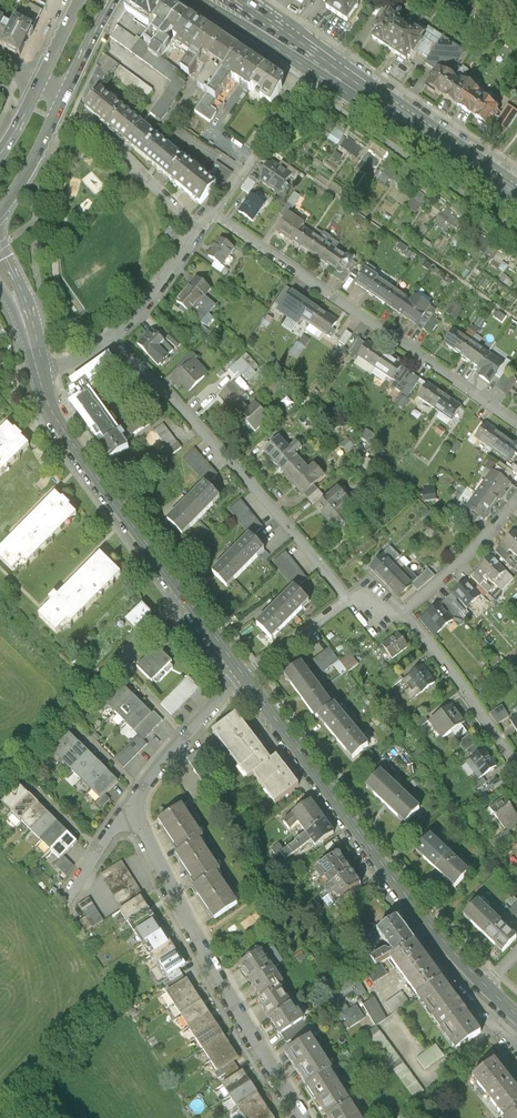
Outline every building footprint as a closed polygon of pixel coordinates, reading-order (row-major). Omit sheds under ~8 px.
[(155,21),(168,2),(165,0),(133,0),(125,11),(149,28),(155,21)] [(326,8),(346,22),(361,0),(331,0),(326,8)] [(146,44),(153,49),(180,11),(168,2),(155,21),(160,24),(146,44)] [(23,6),(17,19),(34,27),(42,13),(27,5),(23,6)] [(189,17),(180,11),(153,49),(149,55),(158,61),(160,58),(170,45),(166,42),(172,34),(176,36),(189,17)] [(372,39),(389,50),(407,22),(391,11),(387,16),(385,15),(376,27),(379,29),(372,39)] [(207,30),(189,17),(176,36),(174,39),(179,42),(177,46),(190,55),(207,30)] [(2,22),(0,26),(0,47),(1,48),(2,46),(21,55),(34,27),(17,19),(13,27),(2,22)] [(424,33),(407,22),(389,50),(405,61),(411,52),(413,52),(421,39),(420,38),(424,33)] [(110,38),(173,83),(177,78),(180,73),(160,58),(158,61),(149,55),(153,49),(146,44),(136,37),(135,39),(118,27),(110,38)] [(223,41),(207,30),(190,55),(192,57),(182,72),(189,77),(204,56),(210,60),(223,41)] [(415,50),(428,59),(439,42),(426,34),(415,50)] [(443,37),(439,42),(428,59),(426,63),(437,70),(448,77),(465,51),(443,37)] [(238,52),(223,41),(210,60),(219,66),(215,71),(212,69),(198,89),(207,95),(238,52)] [(251,91),(252,88),(265,71),(238,52),(207,95),(216,102),(233,78),(251,91)] [(152,91),(103,54),(97,67),(145,102),(152,91)] [(425,87),(441,97),(452,80),(448,77),(437,70),(425,87)] [(283,83),(265,71),(252,88),(265,97),(263,100),(271,106),(282,90),(279,88),(283,83)] [(186,84),(177,78),(173,83),(159,102),(149,113),(161,123),(169,114),(168,112),(176,101),(175,100),(186,84)] [(459,85),(452,80),(441,97),(456,107),(469,87),(461,81),(459,85)] [(456,107),(471,118),(483,100),(476,95),(478,92),(469,87),(456,107)] [(106,126),(121,106),(99,88),(83,108),(106,126)] [(211,109),(216,102),(207,95),(195,112),(210,122),(217,113),(211,109)] [(498,110),(483,100),(471,118),(488,129),(497,114),(496,113),(498,110)] [(125,142),(141,122),(121,106),(106,126),(125,142)] [(147,159),(162,140),(141,122),(125,142),(147,159)] [(343,137),(337,145),(348,152),(354,143),(355,142),(347,137),(346,139),(343,137)] [(168,176),(184,157),(162,140),(147,159),(168,176)] [(348,152),(357,158),(363,149),(354,143),(348,152)] [(212,180),(184,157),(168,176),(201,203),(217,184),(212,180)] [(281,160),(277,167),(292,176),(296,169),(281,160)] [(216,161),(209,171),(215,175),(212,180),(217,184),(221,188),(232,172),(216,161)] [(280,194),(289,179),(291,176),(270,162),(268,166),(259,180),(273,189),(280,194)] [(388,165),(378,179),(386,184),(388,180),(391,182),(392,181),(399,187),(403,181),(396,176),(398,174),(393,170),(393,169),(388,165)] [(241,189),(249,194),(258,180),(251,176),(250,175),(249,175),(241,189)] [(428,198),(418,190),(412,199),(422,207),(428,198)] [(253,222),(266,202),(251,193),(250,192),(237,213),(253,222)] [(440,212),(433,207),(429,212),(436,217),(440,212)] [(452,212),(446,208),(436,221),(443,226),(446,222),(453,227),(458,220),(450,214),(452,212)] [(305,223),(288,211),(275,230),(292,241),(303,225),(305,223)] [(320,237),(303,225),(292,241),(309,253),(320,237)] [(179,233),(169,227),(164,234),(174,241),(179,233)] [(235,245),(218,234),(204,254),(221,265),(235,245)] [(492,243),(481,235),(473,247),(486,255),(487,253),(491,256),(497,248),(491,244),(492,243)] [(347,254),(320,237),(309,253),(336,271),(339,266),(347,254)] [(503,254),(498,251),(493,259),(501,264),(504,258),(502,257),(503,254)] [(347,254),(339,266),(350,273),(357,264),(352,260),(354,257),(348,253),(347,254)] [(397,289),(365,267),(354,282),(387,304),(397,289)] [(482,271),(477,267),(468,280),(473,284),(482,271)] [(195,275),(189,284),(205,296),(211,288),(195,275)] [(175,301),(207,326),(214,318),(208,313),(215,305),(205,296),(189,284),(175,301)] [(319,308),(292,288),(276,311),(296,325),(301,318),(308,323),(319,308)] [(387,304),(401,314),(411,299),(397,289),(387,304)] [(436,309),(414,294),(411,299),(401,314),(416,324),(415,326),(422,331),(423,329),(432,316),(436,309)] [(462,309),(453,302),(446,313),(455,319),(462,309)] [(338,321),(319,308),(308,323),(327,336),(338,321)] [(432,316),(423,329),(432,334),(440,322),(432,316)] [(206,339),(211,334),(202,325),(197,331),(206,339)] [(454,328),(444,343),(461,355),(472,340),(454,328)] [(158,365),(166,357),(157,347),(164,341),(152,330),(138,343),(158,365)] [(352,334),(346,330),(339,341),(345,345),(352,334)] [(177,349),(183,343),(171,332),(165,338),(177,349)] [(289,353),(296,358),(309,339),(303,335),(289,353)] [(366,344),(358,338),(349,352),(357,358),(358,356),(366,344)] [(478,366),(488,352),(472,340),(461,355),(478,366)] [(385,353),(368,341),(366,344),(358,356),(375,367),(385,353)] [(181,372),(195,359),(197,357),(193,352),(176,367),(181,372)] [(335,372),(345,356),(338,352),(329,368),(335,372)] [(491,375),(501,361),(488,352),(478,366),(491,375)] [(257,364),(246,353),(229,369),(235,375),(238,372),(243,377),(257,364)] [(401,366),(402,364),(385,353),(375,367),(392,379),(401,366)] [(146,397),(109,358),(97,370),(134,408),(146,397)] [(188,392),(209,373),(195,359),(181,372),(171,381),(178,389),(182,386),(188,392)] [(408,371),(401,366),(392,379),(399,384),(408,371)] [(516,378),(506,370),(495,386),(506,394),(516,378)] [(420,379),(408,371),(399,384),(396,389),(408,397),(420,379)] [(247,394),(234,381),(217,397),(229,411),(240,400),(247,394)] [(446,393),(428,381),(417,397),(435,409),(446,393)] [(396,420),(409,400),(396,391),(393,395),(388,402),(383,411),(396,420)] [(118,434),(87,392),(70,404),(101,447),(118,434)] [(446,393),(435,409),(452,421),(463,405),(446,393)] [(240,400),(229,411),(244,426),(247,423),(255,431),(270,417),(255,401),(247,408),(240,400)] [(155,408),(121,432),(125,438),(127,441),(162,417),(155,408)] [(421,414),(415,410),(412,415),(417,419),(421,414)] [(507,432),(487,418),(474,437),(494,451),(507,432)] [(181,447),(163,422),(153,430),(172,455),(181,447)] [(14,432),(8,426),(0,433),(0,476),(29,447),(21,439),(23,437),(16,430),(14,432)] [(445,431),(439,427),(436,432),(442,436),(445,431)] [(122,440),(125,438),(121,432),(118,434),(101,447),(112,462),(129,449),(122,440)] [(516,458),(516,439),(507,432),(494,451),(513,464),(516,458)] [(279,436),(263,450),(283,472),(299,457),(296,454),(302,448),(295,440),(289,447),(279,436)] [(206,483),(207,485),(218,475),(194,449),(183,459),(206,483)] [(283,472),(304,495),(314,485),(325,476),(311,461),(307,466),(299,457),(283,472)] [(494,471),(507,479),(512,471),(500,462),(494,471)] [(33,472),(27,466),(24,469),(30,475),(33,472)] [(476,486),(499,502),(512,483),(489,467),(476,486)] [(206,483),(168,521),(183,535),(199,520),(203,515),(220,498),(207,485),(206,483)] [(324,496),(314,485),(304,495),(314,505),(324,496)] [(354,505),(337,486),(319,503),(324,509),(320,512),(331,524),(345,513),(354,505)] [(462,506),(486,522),(499,502),(476,486),(462,506)] [(421,488),(421,500),(433,500),(433,488),(421,488)] [(22,564),(29,565),(77,516),(69,508),(71,507),(64,500),(62,501),(56,495),(40,511),(10,541),(0,551),(0,562),(12,574),(22,564)] [(250,535),(252,536),(262,527),(241,501),(230,510),(250,535)] [(462,518),(475,527),(480,519),(468,510),(462,518)] [(342,537),(355,525),(345,513),(331,524),(342,537)] [(500,546),(511,556),(516,561),(516,527),(500,546)] [(233,552),(213,573),(227,588),(235,580),(255,559),(264,550),(252,536),(250,535),(233,552)] [(371,538),(358,549),(363,556),(376,544),(371,538)] [(511,556),(500,546),(495,551),(506,561),(511,556)] [(370,568),(381,579),(397,563),(395,562),(399,557),(389,548),(370,568)] [(280,569),(295,588),(296,588),(307,579),(285,553),(274,562),(280,569)] [(57,635),(69,623),(73,625),(122,575),(102,555),(89,569),(64,594),(59,598),(56,595),(50,601),(53,604),(40,618),(57,635)] [(492,555),(475,572),(483,579),(486,576),(501,592),(515,578),(492,555)] [(381,579),(390,587),(393,585),(403,595),(412,585),(418,579),(406,567),(407,563),(402,558),(397,563),(381,579)] [(435,576),(428,569),(418,579),(412,585),(418,591),(435,576)] [(483,579),(475,572),(471,576),(488,594),(493,589),(483,579)] [(481,596),(466,580),(450,594),(456,601),(458,599),(467,609),(481,596)] [(279,604),(258,625),(272,639),(286,625),(309,602),(296,588),(295,588),(279,604)] [(456,601),(450,594),(439,604),(453,621),(459,627),(470,617),(456,601)] [(142,604),(133,612),(140,626),(152,614),(142,604)] [(453,621),(439,604),(432,609),(420,620),(434,637),(445,628),(453,621)] [(174,638),(164,628),(154,638),(160,644),(136,667),(151,682),(171,662),(160,651),(174,638)] [(387,652),(392,659),(408,647),(398,634),(379,648),(383,655),(387,652)] [(329,647),(313,659),(323,672),(333,665),(339,660),(329,647)] [(348,671),(358,663),(350,653),(340,661),(348,671)] [(340,675),(341,676),(347,671),(339,660),(333,665),(340,675)] [(316,718),(318,718),(332,706),(324,695),(315,683),(302,664),(285,676),(298,694),(302,700),(316,718)] [(423,666),(403,680),(416,697),(435,683),(423,666)] [(393,687),(403,680),(398,674),(388,681),(393,687)] [(199,688),(188,677),(161,705),(172,716),(199,688)] [(133,696),(124,687),(107,704),(116,713),(133,696)] [(143,705),(133,696),(116,713),(126,723),(143,705)] [(338,741),(353,759),(369,745),(354,728),(334,704),(332,706),(318,718),(321,721),(326,727),(334,736),(338,741)] [(464,722),(450,704),(429,720),(443,738),(464,722)] [(495,723),(508,715),(501,704),(488,712),(495,723)] [(152,715),(143,705),(126,723),(135,732),(152,715)] [(163,722),(154,713),(152,715),(135,732),(139,736),(144,741),(163,722)] [(429,720),(424,713),(412,721),(417,728),(429,720)] [(236,714),(213,732),(248,779),(254,775),(272,761),(236,714)] [(62,762),(80,745),(70,735),(53,753),(62,762)] [(139,736),(115,760),(124,769),(148,745),(144,741),(139,736)] [(72,771),(89,754),(80,745),(62,762),(72,771)] [(466,762),(476,777),(497,764),(487,748),(466,762)] [(82,781),(99,763),(89,754),(72,771),(82,781)] [(277,757),(272,761),(254,775),(275,804),(299,785),(277,757)] [(91,790),(108,773),(99,763),(82,781),(91,790)] [(381,772),(365,788),(383,805),(387,809),(404,825),(420,809),(400,790),(381,772)] [(105,795),(118,782),(108,773),(91,790),(101,799),(105,795)] [(485,775),(474,781),(478,788),(489,782),(485,775)] [(12,813),(29,796),(19,786),(3,804),(12,813)] [(101,799),(96,804),(101,809),(110,800),(105,795),(101,799)] [(22,823),(39,805),(29,796),(12,813),(8,818),(18,827),(22,823)] [(507,797),(489,812),(504,831),(506,834),(516,825),(516,810),(507,797)] [(325,820),(310,802),(289,817),(283,823),(290,831),(298,823),(306,833),(325,820)] [(32,832),(49,814),(39,805),(22,823),(32,832)] [(203,837),(182,807),(160,821),(181,852),(199,840),(203,837)] [(42,841),(58,824),(49,814),(32,832),(42,841)] [(334,832),(325,820),(306,833),(296,841),(297,842),(281,854),(286,860),(311,841),(315,846),(334,832)] [(51,850),(68,833),(58,824),(42,841),(51,850)] [(489,843),(498,853),(512,841),(506,834),(504,831),(489,843)] [(65,856),(78,842),(68,833),(51,850),(61,860),(65,856)] [(431,836),(415,852),(433,870),(436,873),(454,889),(469,873),(431,836)] [(220,870),(199,840),(181,852),(178,855),(198,885),(216,873),(220,870)] [(352,871),(339,855),(317,871),(323,881),(321,882),(327,889),(352,871)] [(61,860),(55,866),(68,878),(75,867),(65,856),(61,860)] [(144,895),(122,861),(101,875),(123,909),(141,897),(144,895)] [(325,912),(363,884),(352,871),(327,889),(320,894),(323,900),(318,903),(325,912)] [(237,904),(216,873),(198,885),(194,888),(215,918),(237,904)] [(128,921),(149,908),(141,897),(123,909),(121,910),(128,921)] [(104,921),(89,899),(79,906),(86,918),(76,925),(82,935),(104,921)] [(515,922),(516,921),(516,899),(504,911),(515,922)] [(479,902),(463,918),(502,954),(516,938),(479,902)] [(135,933),(156,919),(149,908),(128,921),(135,933)] [(353,938),(372,926),(367,917),(347,932),(353,938)] [(415,942),(398,917),(375,933),(387,949),(393,958),(415,942)] [(143,944),(164,931),(156,919),(135,933),(143,944)] [(150,955),(171,942),(164,931),(143,944),(150,955)] [(158,967),(178,954),(171,942),(150,955),(158,967)] [(399,976),(426,957),(415,942),(393,958),(389,961),(399,976)] [(268,966),(258,949),(237,962),(247,979),(268,966)] [(387,949),(371,961),(377,969),(389,961),(393,958),(387,949)] [(179,969),(185,965),(178,954),(158,967),(165,978),(167,977),(179,969)] [(416,1000),(443,981),(426,957),(399,976),(416,1000)] [(247,979),(268,1014),(295,998),(284,980),(279,983),(268,966),(247,979)] [(179,969),(167,977),(174,988),(186,980),(179,969)] [(358,996),(365,993),(356,978),(328,995),(342,1020),(345,1018),(350,1027),(363,1018),(356,1007),(349,1012),(345,1006),(343,1007),(338,1000),(354,990),(358,996)] [(174,1004),(195,991),(187,979),(186,980),(174,988),(167,993),(174,1004)] [(437,1028),(463,1009),(443,981),(416,1000),(437,1028)] [(182,1015),(202,1002),(195,991),(174,1004),(182,1015)] [(401,992),(385,1004),(392,1015),(409,1003),(401,992)] [(265,1016),(276,1034),(306,1016),(295,998),(268,1014),(265,1016)] [(374,999),(362,1006),(376,1027),(387,1020),(374,999)] [(189,1026),(209,1013),(202,1002),(182,1015),(189,1026)] [(455,1054),(482,1036),(463,1009),(437,1028),(455,1054)] [(196,1038),(217,1025),(209,1013),(189,1026),(196,1038)] [(302,1027),(304,1036),(319,1033),(317,1024),(302,1027)] [(204,1049),(224,1036),(217,1025),(196,1038),(204,1049)] [(376,1027),(367,1034),(414,1099),(424,1092),(376,1027)] [(211,1060),(231,1047),(224,1036),(204,1049),(211,1060)] [(312,1038),(286,1055),(306,1087),(329,1072),(333,1070),(312,1038)] [(444,1057),(436,1046),(417,1060),(425,1071),(444,1057)] [(234,1062),(239,1059),(231,1047),(211,1060),(218,1072),(222,1070),(234,1062)] [(341,1052),(345,1058),(350,1055),(346,1049),(341,1052)] [(510,1081),(495,1061),(472,1080),(487,1099),(510,1081)] [(234,1062),(222,1070),(229,1080),(241,1072),(234,1062)] [(230,1096),(250,1083),(243,1072),(241,1072),(229,1080),(223,1084),(230,1096)] [(349,1103),(329,1072),(306,1087),(326,1117),(349,1103)] [(510,1081),(487,1099),(502,1117),(512,1117),(516,1114),(516,1089),(510,1081)] [(238,1107),(258,1094),(250,1083),(230,1096),(238,1107)] [(265,1105),(258,1094),(238,1107),(244,1117),(245,1117),(265,1105)] [(349,1103),(326,1117),(359,1117),(349,1103)] [(273,1117),(265,1105),(245,1117),(270,1117),(273,1117)]
